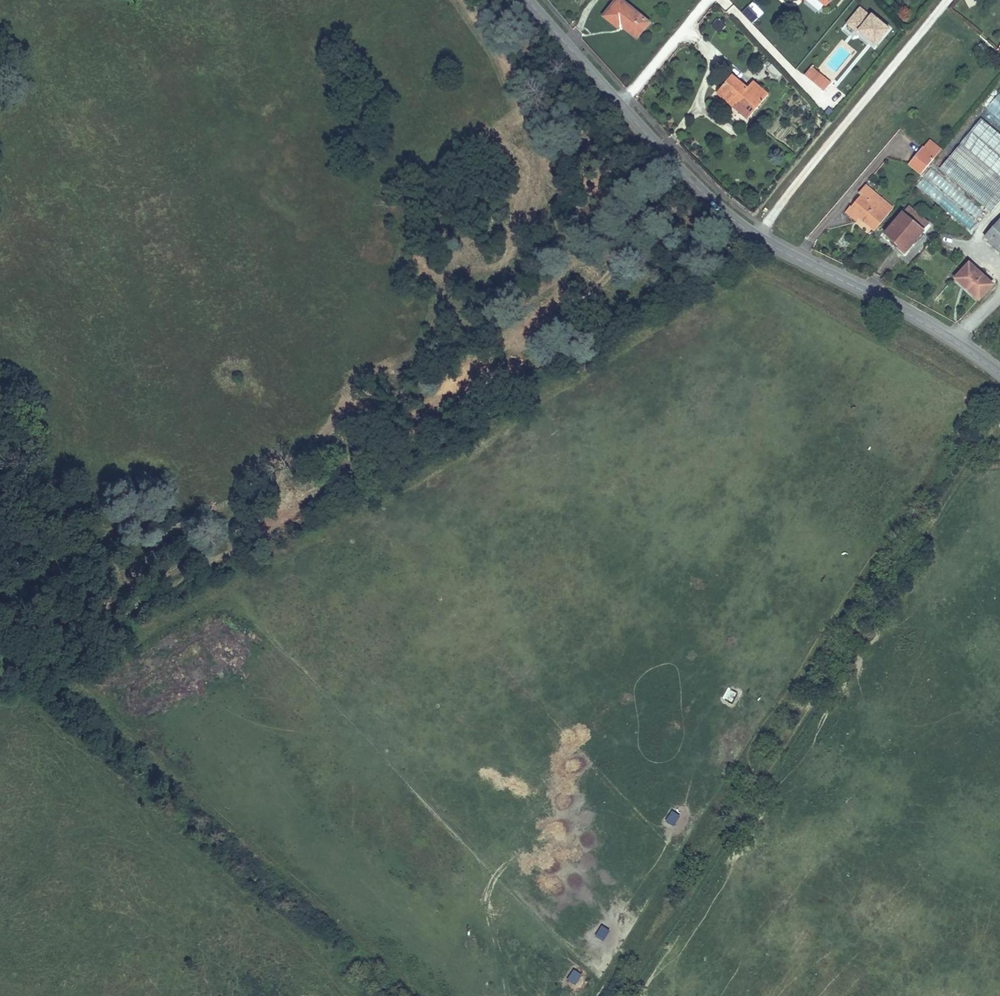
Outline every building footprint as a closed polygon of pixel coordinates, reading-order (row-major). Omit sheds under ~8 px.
[(805,10),(811,3),(825,16),(839,2),(837,0),(795,0),(805,10)] [(617,3),(600,21),(614,33),(617,29),(633,43),(648,27),(640,21),(643,18),(635,10),(631,16),(617,3)] [(853,38),(855,35),(875,50),(890,30),(859,6),(841,29),(853,38)] [(722,32),(724,23),(715,21),(713,30),(722,32)] [(766,69),(762,73),(772,85),(777,81),(766,69)] [(818,96),(824,89),(809,76),(802,82),(818,96)] [(731,106),(726,110),(742,125),(765,100),(747,85),(741,91),(726,78),(716,91),(731,106)] [(829,93),(824,89),(818,96),(822,100),(829,93)] [(716,91),(711,97),(726,110),(731,106),(716,91)] [(999,93),(986,109),(999,121),(999,94),(999,93)] [(999,179),(999,137),(980,120),(958,144),(999,179)] [(983,204),(999,183),(999,179),(958,144),(939,166),(983,204)] [(923,149),(911,164),(920,172),(933,158),(923,149)] [(970,231),(985,214),(932,167),(916,184),(970,231)] [(983,204),(991,211),(999,201),(999,183),(983,204)] [(851,208),(861,216),(874,228),(892,207),(866,185),(860,193),(863,195),(851,208)] [(929,224),(908,206),(885,232),(895,239),(891,242),(904,253),(929,224)] [(857,221),(861,216),(851,208),(846,213),(857,221)] [(999,218),(981,239),(999,256),(999,219),(999,218)] [(995,283),(969,261),(957,275),(982,298),(995,283)] [(729,689),(724,699),(734,704),(739,694),(729,689)] [(673,827),(681,816),(672,811),(665,822),(673,827)] [(595,936),(603,941),(610,931),(602,926),(595,936)] [(573,970),(567,980),(576,986),(582,975),(573,970)]
